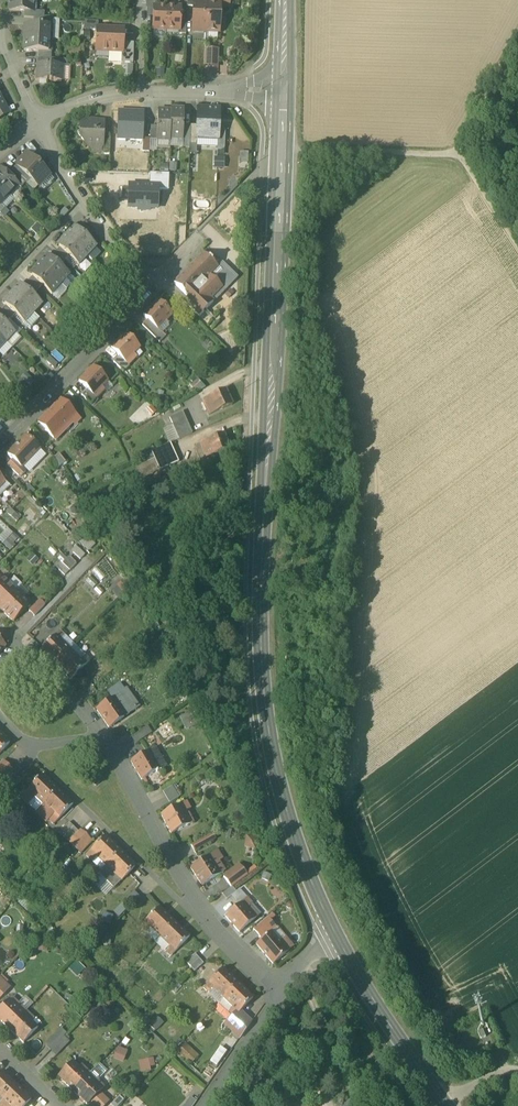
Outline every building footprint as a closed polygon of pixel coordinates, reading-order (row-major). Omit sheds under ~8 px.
[(34,0),(9,0),(9,11),(24,12),(33,13),(33,12),(34,0)] [(229,9),(230,0),(219,0),(219,4),(220,4),(220,9),(229,9)] [(192,32),(206,32),(207,4),(193,3),(193,8),(192,32)] [(219,4),(207,4),(206,32),(219,33),(220,9),(220,4),(219,4)] [(153,30),(166,31),(167,8),(154,7),(153,30)] [(180,8),(167,8),(166,31),(179,31),(180,21),(180,8)] [(84,30),(97,31),(97,29),(98,29),(98,22),(84,22),(84,30)] [(25,25),(24,39),(52,40),(52,27),(33,26),(25,25)] [(96,52),(109,52),(110,30),(98,29),(97,29),(97,31),(96,52)] [(123,30),(110,30),(109,52),(122,53),(123,43),(123,30)] [(51,53),(52,40),(24,39),(24,52),(38,52),(51,53)] [(121,63),(133,64),(133,44),(123,43),(122,53),(121,63)] [(204,67),(217,68),(218,51),(205,51),(204,67)] [(37,81),(62,82),(62,67),(57,67),(37,65),(37,81)] [(171,109),(171,111),(170,138),(183,139),(184,126),(184,110),(171,109)] [(219,110),(197,109),(197,126),(196,140),(197,140),(218,141),(218,130),(219,110)] [(117,141),(142,142),(142,140),(143,112),(118,111),(117,141)] [(170,141),(170,138),(171,111),(158,111),(157,127),(156,140),(170,141)] [(77,134),(91,149),(93,147),(102,147),(103,135),(103,123),(81,122),(80,131),(77,134)] [(224,156),(225,130),(218,130),(218,141),(218,147),(217,156),(224,156)] [(101,155),(110,155),(110,135),(103,135),(102,147),(101,155)] [(183,148),(183,139),(170,138),(170,141),(169,148),(183,148)] [(150,140),(142,140),(142,142),(142,153),(149,154),(149,152),(150,140)] [(169,148),(170,141),(156,140),(156,149),(169,150),(169,148)] [(31,179),(38,186),(49,175),(27,154),(16,166),(31,179)] [(225,158),(214,158),(213,169),(224,169),(225,158)] [(12,170),(16,175),(26,184),(34,191),(38,186),(31,179),(16,166),(12,170)] [(0,170),(0,187),(9,195),(18,186),(18,185),(12,179),(1,169),(0,170)] [(158,187),(158,190),(169,190),(169,174),(149,174),(149,187),(158,187)] [(21,189),(26,184),(16,175),(12,179),(18,185),(18,186),(21,189)] [(49,175),(38,186),(43,191),(54,180),(49,175)] [(149,209),(157,209),(158,190),(158,187),(149,187),(129,186),(128,208),(138,208),(138,211),(149,211),(149,209)] [(9,195),(0,187),(0,205),(0,204),(9,195)] [(78,229),(88,238),(92,233),(82,224),(78,229)] [(74,226),(68,233),(70,235),(77,228),(74,226)] [(68,233),(66,235),(88,256),(95,248),(97,247),(88,238),(78,229),(77,228),(70,235),(68,233)] [(79,266),(88,256),(66,235),(63,238),(65,241),(59,247),(59,248),(69,257),(79,266)] [(56,245),(59,247),(65,241),(63,238),(56,245)] [(59,248),(55,253),(51,258),(60,267),(65,262),(69,257),(59,248)] [(95,248),(88,256),(94,262),(101,254),(95,248)] [(206,256),(215,265),(219,260),(210,252),(206,256)] [(174,284),(188,298),(189,298),(205,281),(213,274),(218,268),(215,265),(206,256),(203,253),(174,284)] [(47,254),(41,261),(43,264),(50,257),(47,254)] [(41,261),(38,264),(61,285),(66,291),(75,281),(70,276),(60,267),(51,258),(50,257),(43,264),(41,261)] [(52,295),(61,285),(38,264),(35,267),(38,269),(32,276),(33,277),(42,286),(52,295)] [(237,278),(222,264),(218,268),(213,274),(217,278),(223,273),(233,282),(237,278)] [(29,274),(32,276),(38,269),(35,267),(29,274)] [(223,273),(217,278),(213,274),(205,281),(217,293),(217,294),(219,296),(233,282),(223,273)] [(33,277),(28,282),(38,291),(42,286),(33,277)] [(217,293),(205,281),(189,298),(188,298),(184,302),(199,317),(213,303),(211,300),(217,294),(217,293)] [(33,296),(38,291),(28,282),(23,287),(33,296)] [(20,283),(14,290),(16,292),(22,286),(20,283)] [(14,290),(11,293),(34,314),(43,305),(33,296),(23,287),(22,286),(16,292),(14,290)] [(15,315),(28,327),(30,329),(39,319),(34,314),(11,293),(9,296),(11,298),(5,305),(5,306),(15,315)] [(211,300),(213,303),(219,296),(217,294),(211,300)] [(2,302),(5,305),(11,298),(9,296),(2,302)] [(148,320),(160,333),(161,333),(168,325),(166,322),(172,316),(157,301),(143,316),(148,320)] [(5,306),(1,310),(11,319),(15,315),(5,306)] [(11,319),(1,310),(0,311),(0,319),(6,325),(11,319)] [(26,329),(28,327),(15,315),(13,317),(26,329)] [(179,322),(172,316),(158,330),(165,337),(179,322)] [(6,343),(15,334),(6,325),(0,319),(0,337),(6,343)] [(142,326),(159,344),(165,337),(161,333),(160,333),(148,320),(142,326)] [(119,357),(128,367),(137,358),(134,355),(140,349),(125,334),(111,349),(119,357)] [(113,363),(123,372),(128,367),(119,357),(113,363)] [(96,399),(104,391),(100,386),(106,380),(92,367),(78,382),(87,390),(96,399)] [(29,386),(35,380),(25,372),(20,378),(29,386)] [(200,382),(194,376),(187,383),(193,389),(200,382)] [(112,386),(106,380),(100,386),(104,391),(106,393),(112,386)] [(81,396),(90,405),(96,399),(87,390),(81,396)] [(201,401),(208,417),(232,406),(225,390),(201,401)] [(54,422),(64,432),(72,424),(69,421),(75,415),(60,401),(47,415),(54,422)] [(157,412),(151,407),(146,412),(151,417),(157,412)] [(173,426),(179,440),(192,434),(182,412),(169,418),(173,426)] [(38,424),(45,431),(54,422),(47,415),(38,424)] [(81,421),(75,415),(69,421),(72,424),(75,427),(81,421)] [(45,431),(56,441),(64,432),(54,422),(45,431)] [(163,430),(170,444),(179,440),(173,426),(163,430)] [(200,443),(206,458),(229,450),(224,434),(200,443)] [(13,461),(21,469),(22,469),(40,450),(25,436),(7,455),(13,461)] [(153,473),(178,462),(170,444),(145,455),(153,473)] [(46,456),(40,450),(22,469),(26,472),(28,475),(46,456)] [(59,455),(55,458),(61,466),(65,463),(59,455)] [(54,472),(61,466),(55,458),(48,464),(54,472)] [(7,466),(20,478),(26,472),(22,469),(21,469),(13,461),(7,466)] [(5,482),(0,488),(0,497),(10,487),(5,482)] [(21,519),(10,510),(7,514),(17,523),(21,519)] [(3,545),(13,534),(8,529),(0,537),(0,542),(3,545)] [(13,534),(3,545),(10,552),(20,541),(13,534)] [(95,544),(86,535),(79,542),(88,551),(95,544)] [(71,552),(80,560),(85,555),(76,547),(71,552)] [(38,561),(32,555),(26,561),(32,567),(38,561)] [(69,571),(74,566),(67,559),(63,556),(58,560),(62,564),(69,571)] [(70,556),(67,559),(74,566),(77,563),(70,556)] [(65,576),(69,571),(62,564),(58,569),(65,576)] [(16,592),(20,587),(22,585),(14,577),(8,584),(1,577),(0,579),(0,607),(16,592)] [(130,588),(124,580),(117,586),(117,587),(123,594),(130,588)] [(20,587),(16,592),(23,599),(28,594),(20,587)] [(117,599),(123,594),(117,587),(111,591),(117,599)] [(16,592),(0,607),(0,610),(13,622),(30,605),(23,599),(16,592)] [(29,612),(34,617),(45,606),(40,601),(29,612)] [(40,651),(56,666),(70,651),(61,641),(65,637),(60,631),(40,651)] [(61,641),(70,651),(75,646),(65,637),(61,641)] [(84,656),(75,646),(70,651),(80,660),(84,656)] [(80,660),(70,651),(56,666),(71,680),(90,661),(84,656),(80,660)] [(120,695),(125,691),(120,683),(107,692),(112,700),(120,695)] [(125,691),(120,695),(132,712),(138,708),(125,691)] [(109,729),(132,712),(120,695),(112,700),(97,711),(109,729)] [(196,725),(191,713),(180,718),(186,730),(196,725)] [(142,731),(145,736),(150,732),(147,727),(142,731)] [(135,744),(146,737),(145,736),(142,731),(131,738),(135,744)] [(0,734),(0,753),(9,743),(0,734)] [(131,762),(142,780),(166,765),(155,747),(131,762)] [(5,781),(13,772),(3,762),(0,765),(0,786),(5,781)] [(17,768),(13,772),(5,781),(10,786),(14,790),(17,787),(26,776),(17,768)] [(20,798),(36,813),(58,790),(42,776),(28,791),(20,798)] [(180,796),(173,785),(162,792),(169,803),(180,796)] [(73,805),(58,790),(36,813),(45,822),(48,820),(53,825),(73,805)] [(162,815),(171,834),(190,825),(184,813),(188,811),(191,810),(187,802),(162,815)] [(193,823),(188,811),(184,813),(190,825),(193,823)] [(59,833),(64,838),(74,828),(69,823),(59,833)] [(78,832),(74,828),(64,838),(68,842),(78,832)] [(68,842),(80,854),(91,842),(80,831),(78,832),(68,842)] [(212,834),(202,840),(205,845),(215,839),(212,834)] [(258,838),(246,836),(244,847),(255,849),(258,838)] [(96,857),(106,867),(121,852),(105,837),(86,857),(92,862),(96,857)] [(191,846),(194,851),(205,845),(202,840),(191,846)] [(218,851),(213,854),(218,862),(223,859),(218,851)] [(121,852),(106,867),(121,881),(135,866),(121,852)] [(191,868),(202,886),(224,872),(218,862),(213,854),(191,868)] [(113,889),(121,881),(106,867),(101,871),(98,875),(113,889)] [(223,877),(231,888),(232,887),(247,876),(243,871),(240,873),(236,868),(223,877)] [(271,875),(263,872),(261,879),(269,882),(271,875)] [(244,885),(236,892),(232,895),(239,904),(248,897),(252,894),(244,885)] [(236,892),(232,887),(231,888),(222,895),(226,900),(232,895),(236,892)] [(225,916),(239,933),(255,919),(246,909),(249,906),(253,903),(248,897),(239,904),(225,916)] [(246,909),(255,919),(258,916),(249,906),(246,909)] [(150,928),(160,937),(174,922),(159,907),(140,927),(146,933),(150,928)] [(253,930),(261,940),(271,932),(276,928),(267,918),(253,930)] [(190,937),(174,922),(160,937),(169,947),(165,951),(171,957),(190,937)] [(279,942),(284,937),(276,928),(271,932),(279,942)] [(284,937),(279,942),(271,932),(261,940),(256,945),(273,965),(288,952),(293,948),(284,937)] [(186,962),(190,967),(199,959),(195,954),(186,962)] [(203,964),(199,959),(190,967),(191,969),(194,972),(203,964)] [(213,989),(223,999),(238,984),(222,969),(203,989),(209,994),(213,989)] [(253,998),(238,984),(223,999),(233,1008),(228,1013),(234,1018),(240,1012),(253,998)] [(9,1029),(26,1011),(18,1004),(16,1006),(9,1000),(0,1010),(0,1020),(9,1029)] [(34,1019),(26,1011),(9,1029),(23,1043),(38,1028),(31,1022),(34,1019)] [(227,1024),(241,1037),(251,1022),(240,1012),(234,1018),(227,1024)] [(156,1030),(163,1022),(157,1016),(150,1024),(156,1030)] [(45,1047),(50,1052),(66,1035),(61,1030),(45,1047)] [(71,1039),(66,1035),(50,1052),(54,1057),(71,1039)] [(123,1062),(128,1050),(117,1046),(112,1058),(123,1062)] [(153,1071),(152,1058),(139,1059),(140,1072),(153,1071)] [(200,1074),(207,1079),(218,1063),(211,1058),(200,1074)] [(58,1077),(72,1091),(90,1073),(82,1065),(79,1068),(73,1062),(58,1077)] [(90,1073),(72,1091),(87,1105),(90,1102),(99,1093),(104,1087),(98,1081),(106,1072),(98,1065),(90,1073)] [(17,1086),(2,1072),(0,1075),(0,1103),(17,1086)] [(17,1086),(0,1103),(0,1104),(2,1105),(25,1105),(31,1100),(17,1086)] [(115,1098),(116,1099),(119,1096),(124,1101),(127,1097),(121,1091),(115,1098)] [(93,1105),(104,1105),(107,1103),(107,1101),(99,1093),(90,1102),(93,1105)] [(112,1105),(119,1105),(124,1101),(119,1096),(116,1099),(111,1105),(112,1105)]
